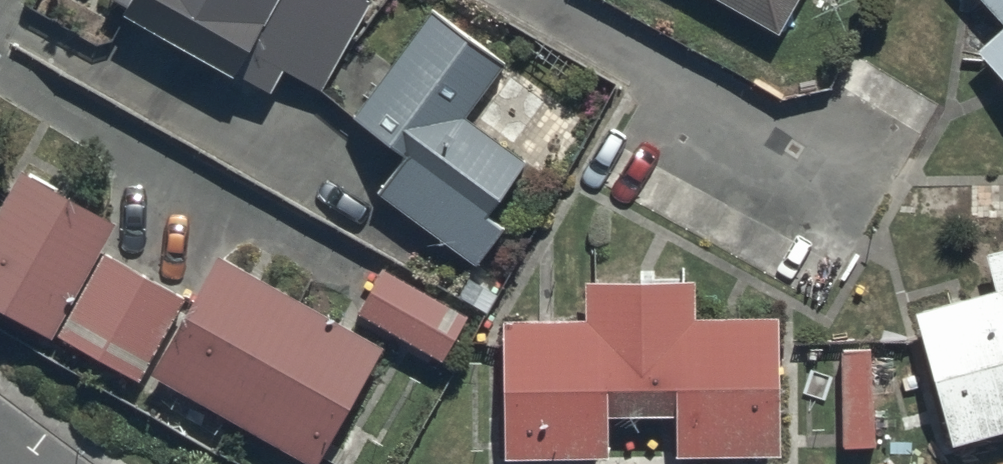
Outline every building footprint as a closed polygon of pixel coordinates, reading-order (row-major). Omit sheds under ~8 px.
[(356,0),(110,0),(107,5),(125,15),(121,24),(230,83),(233,75),(271,96),(281,77),(318,98),(367,7),(356,0)] [(779,36),(799,0),(708,0),(779,36)] [(1001,32),(972,59),(1002,91),(1002,0),(972,0),(1001,32)] [(509,64),(430,9),(348,125),(400,162),(375,198),(476,269),(502,232),(485,220),(525,164),(467,124),(509,64)] [(183,302),(101,257),(116,228),(18,175),(0,208),(0,316),(53,345),(56,341),(138,386),(183,302)] [(983,259),(993,296),(913,318),(926,367),(913,371),(937,460),(1002,442),(1002,253),(983,259)] [(215,262),(148,381),(161,388),(154,400),(217,434),(223,422),(299,463),(322,463),(383,353),(215,262)] [(465,320),(379,272),(354,321),(439,368),(465,320)] [(777,460),(778,323),(691,323),(691,285),(585,286),(585,321),(503,322),(505,463),(609,463),(609,423),(674,423),(675,461),(777,460)] [(871,351),(841,350),(839,450),(869,451),(871,351)]
